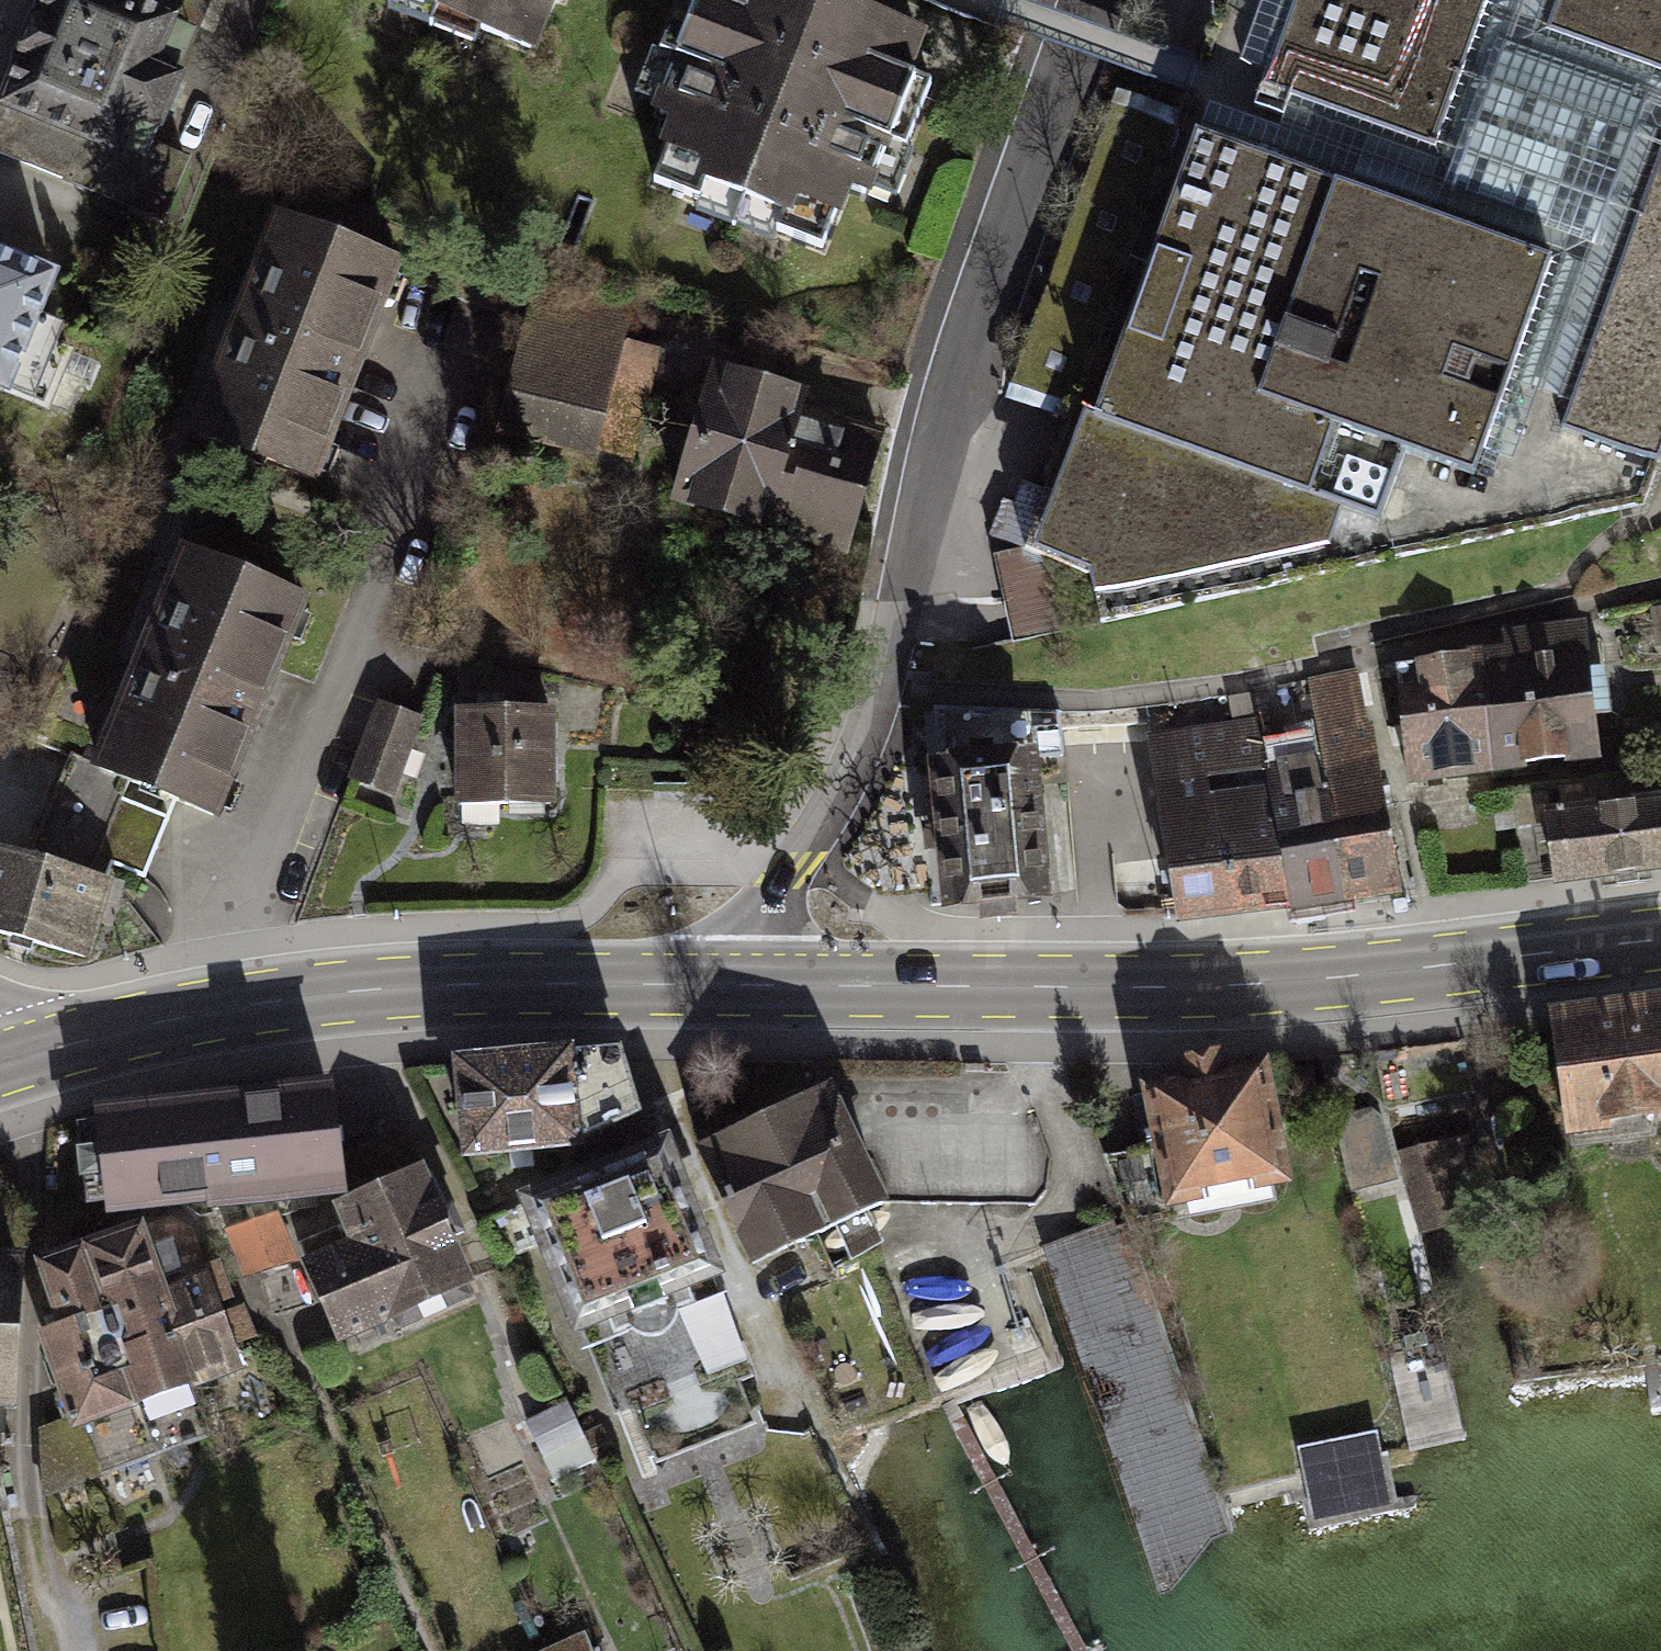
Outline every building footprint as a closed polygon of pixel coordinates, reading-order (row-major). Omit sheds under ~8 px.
[(0,127),(0,156),(165,221),(252,0),(50,0),(0,127)] [(554,59),(576,0),(397,0),(554,59)] [(771,0),(715,0),(640,180),(820,255),(904,55),(771,0)] [(1260,93),(1295,105),(1434,155),(1445,123),(1490,0),(1294,0),(1260,93)] [(1295,105),(1276,157),(1538,253),(1487,398),(1549,421),(1646,155),(1660,161),(1660,90),(1623,76),(1545,49),(1562,0),(1490,0),(1445,123),(1434,155),(1295,105)] [(1642,0),(1562,0),(1545,49),(1623,76),(1660,90),(1660,7),(1642,0)] [(1158,114),(1117,99),(1015,389),(1057,404),(1084,414),(1037,554),(1043,598),(1052,637),(1434,548),(1487,398),(1538,253),(1276,157),(1158,114)] [(1660,410),(1660,161),(1646,155),(1549,421),(1544,435),(1640,469),(1660,410)] [(406,272),(271,220),(181,448),(316,501),(406,272)] [(0,246),(0,390),(28,401),(77,276),(0,246)] [(631,313),(542,293),(511,433),(599,453),(631,313)] [(807,422),(811,402),(725,377),(687,503),(776,530),(807,422)] [(807,422),(776,530),(856,552),(886,445),(807,422)] [(307,605),(176,556),(90,782),(221,832),(307,605)] [(1479,662),(1490,783),(1594,773),(1580,627),(1476,637),(1479,662)] [(1479,662),(1399,669),(1410,791),(1490,783),(1479,662)] [(1328,740),(1357,888),(1419,878),(1378,673),(1316,684),(1328,740)] [(428,723),(382,706),(355,780),(402,796),(428,723)] [(932,708),(937,762),(924,762),(925,768),(939,915),(972,916),(973,924),(1010,925),(1010,915),(1044,912),(1034,758),(1061,758),(1060,713),(932,708)] [(555,714),(449,716),(451,817),(557,815),(555,714)] [(1268,749),(1263,725),(1145,742),(1175,915),(1297,898),(1268,749)] [(1268,749),(1297,898),(1357,888),(1328,740),(1268,749)] [(1541,819),(1548,884),(1660,872),(1660,806),(1541,819)] [(0,854),(0,943),(86,968),(110,885),(0,854)] [(1560,1016),(1572,1124),(1660,1114),(1660,1005),(1560,1016)] [(632,1051),(461,1059),(473,1164),(600,1152),(656,1115),(632,1051)] [(1268,1071),(1153,1095),(1176,1206),(1291,1183),(1268,1071)] [(327,1083),(98,1110),(110,1211),(211,1199),(212,1207),(340,1192),(327,1083)] [(772,1116),(830,1245),(897,1215),(840,1086),(772,1116)] [(1403,1183),(1385,1111),(1337,1123),(1355,1195),(1403,1183)] [(772,1116),(704,1146),(762,1275),(830,1245),(772,1116)] [(415,1159),(387,1139),(345,1156),(353,1198),(339,1206),(345,1222),(298,1243),(341,1338),(469,1278),(415,1159)] [(1402,1156),(1420,1231),(1488,1214),(1470,1140),(1402,1156)] [(672,1142),(528,1199),(634,1471),(758,1421),(708,1292),(731,1284),(672,1142)] [(253,1272),(292,1260),(272,1215),(235,1228),(253,1272)] [(92,1247),(144,1392),(147,1398),(191,1382),(156,1295),(205,1275),(190,1234),(171,1223),(150,1227),(92,1247)] [(943,1227),(866,1252),(917,1412),(995,1387),(943,1227)] [(1132,1228),(1042,1253),(1159,1599),(1183,1591),(1238,1535),(1132,1228)] [(144,1392),(92,1247),(46,1263),(67,1323),(44,1331),(75,1417),(144,1392)] [(0,1269),(0,1394),(13,1395),(19,1269),(0,1269)] [(156,1295),(191,1382),(240,1363),(231,1341),(251,1334),(240,1306),(220,1313),(205,1275),(156,1295)] [(144,1392),(75,1417),(42,1428),(44,1494),(208,1434),(191,1382),(147,1398),(144,1392)] [(535,1413),(560,1471),(600,1454),(575,1396),(535,1413)] [(563,1650),(593,1650),(589,1640),(563,1650)]
